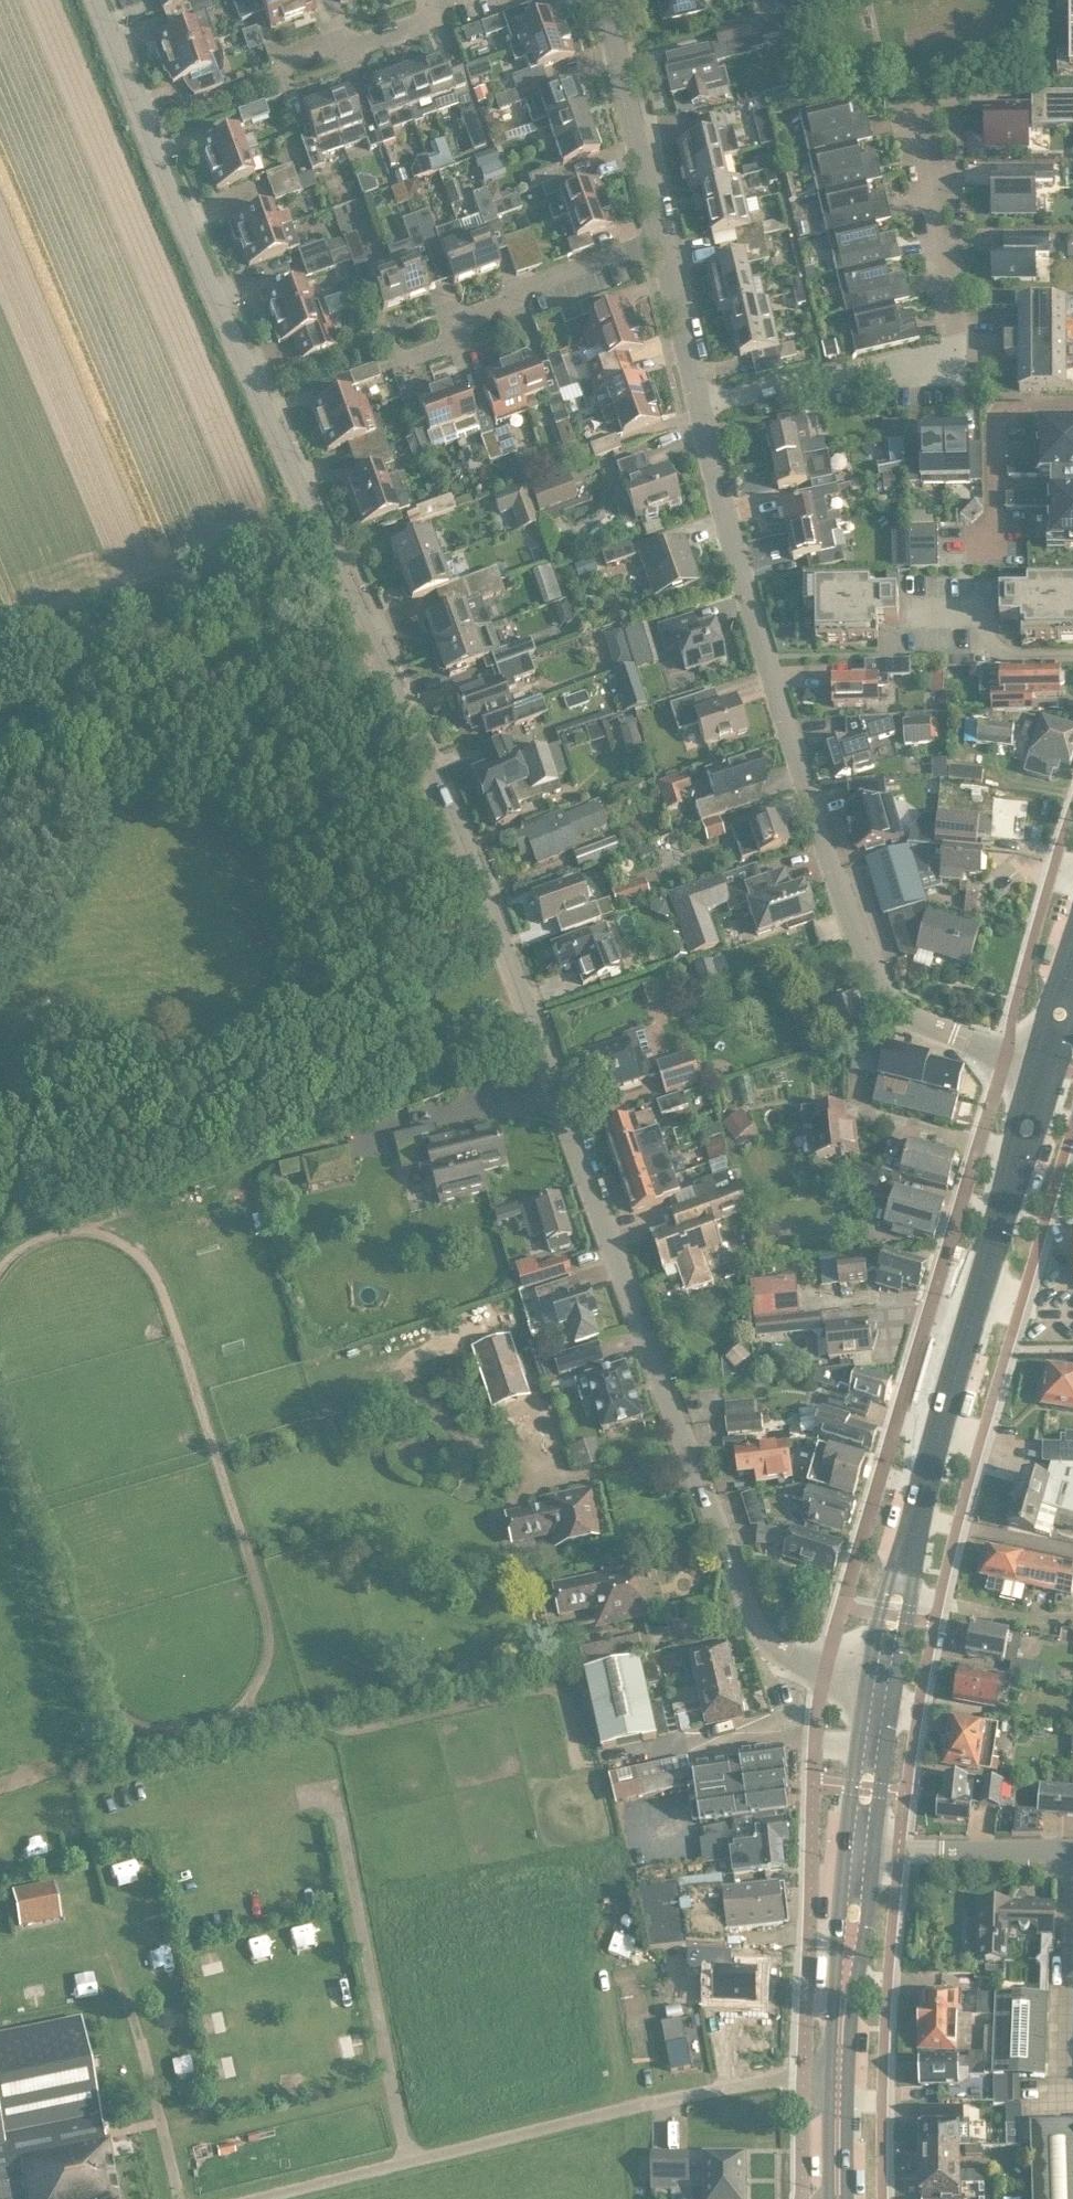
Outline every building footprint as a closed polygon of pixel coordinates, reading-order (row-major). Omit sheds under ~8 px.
[(214,0),(187,0),(160,9),(168,32),(155,36),(158,45),(156,46),(154,49),(159,61),(163,59),(217,40),(206,11),(216,7),(214,0)] [(160,9),(187,0),(157,0),(160,9)] [(263,11),(268,27),(291,19),(285,0),(258,0),(263,11)] [(291,19),(315,11),(311,0),(285,0),(291,19)] [(664,21),(704,11),(701,0),(659,0),(664,21)] [(508,45),(510,52),(564,33),(555,10),(543,14),(540,7),(533,4),(479,23),(484,37),(506,29),(510,40),(508,45)] [(661,67),(660,71),(661,75),(663,78),(666,80),(668,80),(672,94),(688,90),(692,103),(707,100),(705,94),(703,86),(719,83),(716,71),(714,65),(751,56),(750,52),(764,49),(762,39),(779,35),(775,19),(750,25),(754,41),(720,49),(719,48),(711,50),(710,48),(663,60),(664,63),(662,64),(661,67)] [(750,23),(715,32),(719,48),(720,49),(754,41),(750,25),(750,23)] [(545,80),(541,67),(572,56),(564,33),(510,52),(514,62),(524,58),(528,70),(511,76),(516,90),(541,81),(545,80)] [(217,40),(163,59),(159,61),(163,74),(166,75),(168,74),(171,83),(181,79),(184,87),(193,95),(222,85),(218,74),(222,72),(221,54),(217,40)] [(443,69),(439,57),(416,65),(434,114),(456,105),(460,116),(473,112),(456,64),(443,69)] [(412,123),(412,124),(421,121),(420,119),(434,114),(416,65),(394,73),(412,123)] [(369,114),(380,145),(393,141),(389,131),(412,123),(394,73),(371,81),(378,101),(374,102),(373,105),(376,111),(369,114)] [(545,94),(541,81),(516,90),(509,92),(514,105),(523,102),(531,124),(545,119),(582,105),(580,101),(582,100),(583,97),(581,90),(578,89),(576,89),(574,83),(545,94)] [(799,86),(785,90),(788,103),(803,103),(799,86)] [(1046,87),(1032,87),(1032,122),(1072,121),(1072,87),(1046,87)] [(472,92),(476,104),(487,100),(483,88),(472,92)] [(342,148),(364,140),(368,150),(380,145),(369,114),(364,116),(361,109),(358,107),(353,109),(347,90),(324,98),(342,148)] [(299,139),(310,171),(323,166),(320,156),(342,148),(324,98),(301,107),(308,127),(302,129),(305,137),(299,139)] [(262,102),(236,111),(241,125),(267,116),(262,102)] [(799,114),(809,154),(856,143),(856,144),(872,140),(868,121),(852,124),(847,103),(799,114)] [(553,142),(590,129),(582,105),(545,119),(531,124),(530,125),(533,133),(548,128),(553,142)] [(985,147),(985,149),(1027,149),(1027,108),(992,108),(992,118),(985,118),(985,131),(983,131),(983,147),(985,147)] [(760,147),(773,144),(765,111),(752,114),(760,147)] [(676,142),(682,166),(721,157),(736,153),(730,129),(726,130),(723,117),(695,123),(698,136),(676,142)] [(599,151),(590,129),(553,142),(561,164),(599,151)] [(236,130),(198,143),(207,166),(244,153),(244,152),(236,130)] [(856,144),(856,143),(809,154),(818,194),(865,183),(865,184),(881,180),(877,161),(861,164),(856,144)] [(244,153),(207,166),(215,189),(252,176),(247,161),(261,157),(257,146),(244,152),(244,153)] [(494,148),(472,156),(477,168),(499,160),(494,148)] [(447,150),(433,156),(426,158),(431,172),(453,164),(447,150)] [(762,157),(765,171),(774,169),(771,155),(762,157)] [(726,181),(726,180),(721,157),(682,166),(688,190),(700,188),(699,187),(726,181)] [(264,174),(269,188),(295,178),(290,165),(264,174)] [(526,176),(531,189),(562,178),(557,165),(526,176)] [(406,180),(402,169),(392,173),(395,184),(406,180)] [(777,182),(774,169),(765,171),(768,183),(777,182)] [(992,212),(992,215),(1034,215),(1034,185),(1051,185),(1051,169),(1005,169),(1005,184),(992,184),(992,198),(990,198),(990,199),(990,212),(992,212)] [(295,178),(269,188),(274,201),(316,186),(311,172),(295,178)] [(700,188),(705,210),(744,201),(738,177),(726,180),(726,181),(699,187),(700,188)] [(561,202),(547,207),(552,221),(566,216),(566,217),(603,203),(595,180),(558,194),(561,202)] [(793,182),(784,184),(788,201),(797,199),(793,182)] [(818,194),(827,234),(875,224),(891,220),(886,201),(870,204),(865,184),(865,183),(818,194)] [(456,224),(474,276),(497,267),(492,253),(505,248),(494,218),(489,205),(485,194),(484,190),(471,195),(479,216),(456,224)] [(496,190),(485,194),(489,205),(500,201),(498,195),(496,190)] [(489,205),(494,218),(520,209),(515,195),(500,201),(489,205)] [(747,216),(744,201),(705,210),(711,235),(733,230),(736,243),(763,236),(779,233),(777,227),(772,224),(760,226),(760,223),(757,224),(755,214),(747,216)] [(566,242),(571,255),(591,248),(587,235),(612,226),(603,203),(566,217),(575,239),(566,242)] [(272,217),(268,206),(231,219),(234,229),(231,233),(233,238),(233,240),(239,241),(239,242),(277,229),(289,224),(292,224),(287,211),(272,217)] [(427,210),(413,215),(424,247),(437,242),(451,284),(474,276),(456,224),(435,232),(427,210)] [(412,251),(424,247),(413,215),(400,219),(409,241),(412,251)] [(805,223),(796,225),(799,237),(808,235),(805,223)] [(277,229),(239,242),(248,266),(298,247),(289,224),(277,229)] [(884,263),(884,264),(900,260),(895,241),(879,244),(875,224),(827,234),(837,274),(884,263)] [(366,264),(354,233),(342,238),(353,269),(366,264)] [(705,263),(711,288),(750,279),(746,265),(768,260),(763,236),(736,243),(739,255),(705,263)] [(1034,257),(1048,257),(1048,236),(1005,236),(1005,250),(993,250),(993,264),(990,264),(990,279),(993,279),(993,281),(1034,281),(1034,257)] [(297,251),(301,264),(328,255),(323,241),(297,251)] [(412,251),(409,241),(385,250),(391,265),(404,301),(426,293),(412,251)] [(514,275),(528,270),(519,244),(505,249),(514,275)] [(301,264),(306,278),(332,268),(328,255),(301,264)] [(803,265),(807,280),(816,278),(812,262),(803,265)] [(837,274),(846,314),(893,304),(909,300),(905,281),(889,284),(884,264),(884,263),(837,274)] [(381,309),(404,301),(391,265),(368,273),(381,309)] [(750,279),(711,288),(717,312),(728,309),(755,303),(755,302),(765,299),(760,276),(750,279)] [(793,293),(802,291),(799,278),(790,280),(793,293)] [(263,303),(266,302),(272,319),(322,301),(318,290),(305,295),(301,282),(273,292),(272,288),(269,287),(260,290),(258,295),(261,302),(263,303)] [(340,294),(345,307),(354,304),(350,291),(340,294)] [(802,291),(793,293),(796,306),(805,304),(802,291)] [(608,307),(603,295),(577,305),(581,318),(587,316),(591,327),(581,331),(585,342),(632,325),(624,302),(608,307)] [(979,308),(1014,308),(1014,295),(979,295),(979,308)] [(728,309),(734,332),(772,323),(767,299),(765,299),(755,302),(755,303),(728,309)] [(291,338),(291,339),(299,361),(301,360),(338,346),(322,301),(272,319),(276,331),(273,332),(277,343),(291,338)] [(1019,308),(1019,319),(1004,319),(1004,357),(1019,357),(1019,392),(1072,392),(1072,303),(1019,303),(1019,308)] [(893,304),(846,314),(855,355),(918,341),(914,321),(898,324),(893,304)] [(772,323),(734,332),(740,357),(762,352),(765,365),(796,358),(793,344),(778,348),(772,323)] [(632,325),(585,342),(589,352),(599,349),(603,360),(584,367),(589,380),(631,365),(627,353),(641,348),(632,325)] [(821,343),(825,357),(838,355),(835,340),(821,343)] [(543,392),(530,355),(507,363),(525,413),(536,409),(531,397),(543,392)] [(494,424),(525,413),(507,363),(484,371),(490,388),(483,390),(482,389),(481,390),(494,424)] [(374,364),(347,373),(352,387),(378,377),(374,364)] [(594,394),(605,390),(609,402),(597,407),(600,416),(650,398),(641,375),(635,377),(631,365),(589,380),(594,394)] [(459,380),(436,389),(455,441),(478,432),(459,380)] [(436,389),(413,397),(401,402),(421,453),(426,451),(455,441),(436,389)] [(310,404),(318,427),(355,414),(355,413),(347,391),(310,404)] [(558,394),(544,399),(554,425),(568,420),(566,416),(558,394)] [(650,398),(600,416),(604,426),(616,421),(621,435),(658,421),(650,398)] [(355,413),(355,414),(318,427),(326,450),(348,443),(354,458),(385,447),(379,430),(377,431),(369,407),(355,413)] [(572,413),(566,416),(568,420),(570,426),(581,422),(579,416),(572,413)] [(772,463),(847,447),(847,446),(826,450),(824,441),(809,444),(803,413),(777,418),(780,433),(767,436),(772,463)] [(887,419),(887,437),(902,436),(902,419),(887,419)] [(1028,462),(1005,463),(1005,477),(1050,477),(1050,532),(1063,531),(1064,545),(1072,545),(1072,426),(1045,427),(1045,440),(1038,440),(1038,462),(1028,462)] [(515,453),(505,427),(492,432),(502,458),(515,453)] [(919,436),(919,453),(906,454),(907,485),(920,484),(920,487),(944,486),(943,431),(921,432),(921,436),(919,436)] [(982,482),(981,452),(968,452),(967,434),(964,434),(964,431),(943,431),(944,486),(969,485),(969,483),(982,482)] [(502,458),(492,432),(479,437),(488,463),(502,458)] [(588,445),(593,459),(619,449),(614,435),(588,445)] [(591,457),(587,445),(576,449),(581,461),(591,457)] [(400,485),(385,447),(354,458),(359,474),(342,480),(350,503),(400,485)] [(772,463),(778,489),(806,483),(818,480),(814,462),(828,460),(829,466),(849,462),(847,447),(772,463)] [(629,491),(638,517),(677,504),(665,467),(647,473),(641,455),(615,464),(625,493),(629,491)] [(903,462),(887,463),(876,465),(878,476),(904,470),(903,462)] [(889,475),(890,488),(903,487),(902,473),(889,475)] [(568,474),(529,489),(537,511),(576,497),(568,474)] [(499,512),(512,507),(520,529),(535,524),(522,484),(492,495),(499,512)] [(408,508),(400,485),(350,503),(358,526),(408,508)] [(787,533),(840,521),(838,512),(826,514),(823,498),(839,495),(837,485),(797,494),(799,503),(781,506),(787,533)] [(449,493),(414,506),(418,519),(454,507),(449,493)] [(1005,510),(1026,509),(1046,509),(1046,494),(1005,495),(1005,510)] [(468,495),(453,500),(456,508),(471,503),(468,495)] [(641,523),(646,535),(663,529),(659,517),(641,523)] [(840,521),(787,533),(793,559),(806,557),(809,569),(843,561),(840,548),(835,549),(831,533),(837,532),(835,523),(840,521)] [(908,541),(937,540),(936,526),(908,527),(908,541)] [(390,546),(400,573),(446,556),(443,548),(434,551),(427,533),(390,546)] [(572,534),(554,541),(560,560),(579,553),(572,534)] [(681,538),(637,554),(653,597),(697,581),(681,538)] [(908,541),(909,555),(937,554),(937,540),(908,541)] [(604,566),(633,555),(629,542),(600,553),(604,566)] [(937,554),(909,555),(909,569),(937,568),(937,554)] [(439,601),(498,580),(494,568),(461,580),(461,579),(446,584),(440,568),(449,565),(446,556),(400,573),(404,585),(400,586),(402,591),(404,595),(407,599),(409,598),(410,600),(435,591),(439,601)] [(548,565),(530,571),(535,588),(553,582),(548,565)] [(999,592),(1010,592),(1009,571),(998,571),(999,592)] [(886,593),(897,593),(897,572),(886,572),(886,593)] [(1026,577),(1027,591),(1010,592),(999,592),(999,621),(1020,621),(1021,639),(1072,638),(1072,576),(1026,577)] [(803,611),(815,611),(815,641),(877,640),(876,622),(898,622),(897,593),(886,593),(870,593),(869,579),(803,579),(803,611)] [(489,626),(479,600),(503,592),(498,580),(439,601),(443,612),(424,619),(424,620),(423,621),(421,625),(424,632),(428,634),(429,634),(434,646),(489,626)] [(685,619),(657,628),(664,651),(677,647),(684,670),(722,659),(712,625),(689,632),(685,619)] [(488,655),(493,667),(527,655),(522,643),(495,653),(490,637),(492,636),(489,626),(434,646),(438,658),(437,659),(435,663),(438,670),(442,672),(443,672),(443,673),(446,672),(448,676),(464,670),(463,666),(481,659),(480,658),(488,655)] [(622,632),(628,651),(646,646),(640,626),(622,632)] [(616,649),(610,661),(612,669),(630,663),(624,646),(616,649)] [(533,673),(527,655),(493,667),(497,679),(454,695),(464,724),(469,723),(471,728),(481,725),(484,733),(512,723),(513,725),(546,713),(539,695),(507,707),(502,692),(514,687),(512,681),(533,673)] [(973,668),(973,657),(945,657),(945,668),(973,668)] [(852,679),(832,680),(833,707),(877,706),(877,689),(888,688),(888,678),(909,677),(909,660),(864,662),(864,673),(852,673),(852,679)] [(1059,669),(1057,669),(1057,668),(1000,669),(1000,665),(994,665),(992,667),(975,667),(975,678),(978,678),(978,699),(991,699),(991,711),(1031,710),(1031,696),(1060,695),(1060,685),(1063,683),(1062,677),(1059,675),(1059,670),(1059,669)] [(929,693),(942,693),(943,673),(930,673),(929,693)] [(699,695),(668,706),(677,732),(696,725),(703,745),(744,732),(733,699),(704,709),(699,695)] [(626,750),(639,746),(630,717),(617,721),(626,750)] [(1024,737),(1034,740),(1024,772),(1049,780),(1054,760),(1069,765),(1072,750),(1072,727),(1041,717),(1036,733),(1026,730),(1024,737)] [(889,719),(847,721),(832,722),(833,741),(825,744),(835,778),(873,767),(865,742),(894,734),(889,719)] [(904,744),(931,742),(929,719),(903,721),(904,744)] [(583,728),(587,739),(603,734),(599,723),(583,728)] [(1011,746),(1012,726),(964,723),(963,742),(1011,746)] [(570,733),(559,737),(562,748),(574,745),(570,733)] [(484,766),(471,772),(474,778),(483,801),(508,791),(506,788),(512,786),(529,791),(556,782),(554,776),(568,772),(558,743),(545,748),(544,746),(517,755),(514,756),(507,740),(498,744),(479,752),(484,766)] [(705,771),(714,798),(693,805),(699,822),(757,803),(752,787),(764,783),(755,755),(705,771)] [(946,759),(931,759),(932,778),(946,777),(946,759)] [(982,770),(949,766),(948,779),(980,782),(982,770)] [(671,777),(656,782),(665,809),(680,804),(676,792),(671,777)] [(864,849),(865,853),(880,849),(884,847),(882,843),(887,842),(903,837),(891,795),(886,795),(884,780),(846,783),(848,798),(849,798),(850,799),(852,806),(844,808),(848,821),(847,821),(846,821),(850,835),(851,835),(852,834),(852,835),(857,851),(864,849)] [(508,791),(483,801),(487,811),(486,816),(488,822),(493,824),(494,826),(518,816),(513,800),(517,799),(518,803),(541,795),(541,796),(559,790),(556,782),(529,791),(512,786),(506,788),(508,791)] [(935,816),(933,846),(974,850),(976,835),(1022,839),(1026,799),(990,796),(988,820),(977,819),(935,816)] [(529,848),(536,863),(574,847),(571,840),(600,827),(590,804),(562,816),(561,814),(511,834),(519,853),(529,848)] [(908,828),(907,842),(932,844),(935,816),(922,815),(908,828)] [(706,840),(725,833),(719,816),(700,823),(706,840)] [(748,823),(730,829),(741,860),(786,845),(777,817),(749,826),(748,823)] [(573,852),(578,866),(618,851),(613,837),(573,852)] [(637,849),(640,858),(653,853),(649,844),(637,849)] [(887,914),(923,903),(925,902),(918,880),(908,846),(866,859),(883,915),(887,914)] [(978,851),(978,852),(943,849),(943,850),(908,846),(918,880),(928,877),(941,878),(940,880),(961,882),(962,875),(979,877),(982,852),(978,851)] [(752,866),(718,878),(726,903),(729,912),(745,906),(756,935),(786,925),(787,929),(811,920),(800,887),(787,891),(781,873),(757,881),(752,866)] [(608,889),(614,907),(648,896),(642,878),(608,889)] [(689,957),(716,948),(703,912),(726,903),(718,878),(667,896),(689,957)] [(542,924),(554,919),(559,933),(598,919),(593,904),(585,907),(576,879),(531,895),(542,924)] [(976,895),(966,894),(964,913),(974,914),(976,895)] [(899,953),(915,958),(913,962),(928,967),(932,954),(968,963),(978,928),(927,914),(923,903),(887,914),(899,953)] [(559,969),(574,963),(582,984),(621,969),(604,925),(550,946),(559,969)] [(711,960),(693,966),(699,986),(717,980),(711,960)] [(821,1002),(835,1040),(871,1027),(857,989),(821,1002)] [(601,1092),(639,1080),(648,1077),(642,1058),(650,1055),(642,1031),(624,1036),(625,1040),(589,1052),(601,1092)] [(878,1074),(881,1048),(853,1044),(849,1070),(878,1074)] [(873,1103),(951,1123),(963,1072),(947,1067),(948,1064),(886,1048),(873,1103)] [(665,1094),(701,1083),(691,1052),(656,1063),(665,1094)] [(661,1113),(687,1104),(683,1091),(656,1101),(661,1113)] [(815,1159),(857,1155),(854,1122),(845,1123),(843,1105),(802,1109),(804,1128),(812,1127),(815,1159)] [(737,1109),(720,1123),(731,1136),(748,1122),(737,1109)] [(651,1112),(643,1114),(603,1128),(610,1148),(657,1131),(651,1112)] [(702,1139),(721,1134),(718,1124),(699,1129),(702,1139)] [(439,1201),(439,1202),(486,1191),(486,1189),(485,1190),(481,1171),(504,1166),(495,1127),(439,1141),(435,1126),(410,1132),(414,1148),(396,1152),(401,1170),(433,1163),(442,1200),(439,1201)] [(663,1152),(657,1131),(610,1148),(617,1168),(663,1152)] [(719,1138),(702,1144),(708,1161),(724,1156),(719,1138)] [(880,1170),(881,1170),(900,1176),(921,1182),(931,1148),(909,1142),(906,1152),(887,1147),(880,1170)] [(314,1155),(320,1180),(353,1172),(347,1147),(314,1155)] [(956,1155),(931,1148),(921,1182),(946,1189),(956,1155)] [(672,1175),(666,1156),(619,1172),(625,1191),(672,1175)] [(724,1159),(711,1163),(716,1178),(727,1175),(724,1159)] [(913,1233),(933,1239),(943,1204),(895,1190),(900,1176),(881,1170),(881,1172),(851,1163),(846,1180),(876,1189),(874,1196),(892,1201),(884,1225),(893,1228),(891,1233),(911,1239),(913,1233)] [(679,1195),(672,1175),(625,1191),(633,1212),(662,1202),(662,1200),(679,1195)] [(727,1175),(716,1178),(694,1186),(699,1200),(729,1189),(727,1175)] [(738,1186),(729,1189),(699,1200),(669,1210),(675,1225),(651,1233),(651,1232),(649,1232),(663,1273),(665,1273),(667,1279),(679,1274),(682,1282),(688,1288),(695,1289),(703,1287),(708,1281),(708,1273),(703,1257),(721,1250),(721,1252),(723,1251),(713,1222),(747,1210),(738,1186)] [(565,1236),(570,1235),(558,1196),(519,1209),(529,1238),(544,1233),(551,1252),(568,1246),(565,1236)] [(774,1220),(754,1222),(756,1236),(775,1235),(774,1220)] [(875,1256),(864,1260),(865,1271),(871,1269),(879,1271),(877,1278),(878,1278),(876,1286),(899,1293),(902,1285),(918,1290),(925,1264),(884,1252),(882,1258),(875,1256)] [(516,1265),(519,1274),(518,1274),(523,1289),(571,1273),(566,1258),(532,1270),(529,1260),(516,1265)] [(864,1260),(835,1263),(837,1285),(866,1282),(865,1271),(864,1260)] [(754,1318),(792,1314),(788,1279),(750,1283),(754,1318)] [(568,1280),(534,1291),(539,1305),(572,1294),(568,1280)] [(572,1294),(539,1305),(548,1330),(560,1326),(568,1323),(574,1343),(597,1335),(591,1315),(596,1314),(588,1289),(580,1291),(572,1294)] [(785,1317),(754,1320),(756,1337),(787,1334),(821,1331),(819,1314),(785,1317)] [(872,1351),(877,1334),(869,1331),(868,1322),(825,1326),(828,1359),(871,1355),(871,1351),(872,1351)] [(545,1335),(533,1339),(537,1351),(549,1347),(545,1335)] [(474,1349),(493,1406),(527,1394),(508,1338),(474,1349)] [(738,1344),(721,1360),(723,1379),(751,1376),(748,1343),(738,1344)] [(600,1362),(602,1362),(597,1344),(595,1345),(553,1358),(558,1375),(584,1367),(587,1376),(585,1377),(585,1378),(586,1378),(601,1429),(601,1430),(603,1430),(603,1429),(639,1418),(639,1419),(641,1418),(641,1416),(640,1416),(634,1397),(635,1397),(634,1395),(633,1395),(631,1388),(632,1387),(631,1386),(625,1366),(625,1364),(623,1365),(602,1372),(599,1362),(600,1362)] [(1047,1367),(1042,1404),(1072,1409),(1072,1371),(1047,1367)] [(817,1372),(814,1384),(837,1390),(838,1385),(851,1389),(849,1395),(850,1395),(849,1397),(845,1400),(831,1396),(828,1407),(867,1418),(872,1401),(883,1405),(891,1381),(857,1371),(848,1368),(817,1372)] [(535,1456),(566,1446),(548,1394),(513,1406),(522,1435),(528,1433),(535,1456)] [(726,1420),(753,1417),(751,1399),(724,1402),(726,1420)] [(822,1409),(805,1411),(807,1432),(870,1452),(876,1431),(844,1421),(846,1416),(822,1408),(822,1409)] [(755,1431),(753,1417),(726,1420),(727,1434),(755,1431)] [(1043,1462),(1052,1463),(1072,1464),(1072,1436),(1060,1436),(1060,1443),(1044,1443),(1043,1462)] [(746,1437),(724,1439),(725,1450),(747,1447),(746,1437)] [(571,1449),(578,1472),(600,1465),(593,1442),(571,1449)] [(786,1444),(735,1451),(738,1475),(756,1472),(758,1483),(778,1480),(779,1488),(784,1487),(786,1487),(792,1486),(788,1464),(786,1444)] [(862,1479),(867,1461),(863,1460),(863,1459),(819,1446),(807,1483),(852,1496),(858,1478),(862,1479)] [(1015,1499),(1041,1507),(1056,1511),(1057,1511),(1072,1515),(1072,1464),(1052,1463),(1047,1480),(1022,1473),(1015,1499)] [(786,1487),(784,1496),(805,1502),(801,1517),(803,1521),(807,1522),(804,1529),(817,1533),(819,1526),(830,1529),(830,1526),(839,1529),(841,1521),(848,1524),(855,1503),(799,1486),(792,1487),(792,1486),(786,1487)] [(511,1540),(554,1531),(557,1546),(602,1536),(592,1491),(547,1501),(549,1509),(511,1517),(515,1531),(509,1532),(511,1540)] [(1007,1524),(1034,1532),(1049,1537),(1053,1523),(1072,1529),(1072,1515),(1057,1511),(1056,1511),(1041,1507),(1015,1499),(1007,1524)] [(784,1554),(800,1560),(801,1564),(809,1566),(813,1564),(833,1570),(841,1547),(792,1531),(791,1534),(791,1528),(758,1525),(757,1543),(787,1546),(784,1554)] [(980,1560),(978,1567),(982,1573),(981,1575),(988,1576),(985,1589),(1001,1593),(1004,1580),(1039,1587),(1045,1561),(1033,1559),(1032,1559),(1021,1557),(1021,1556),(987,1548),(985,1556),(980,1560)] [(1039,1587),(1071,1594),(1072,1584),(1072,1568),(1045,1561),(1039,1587)] [(559,1614),(593,1606),(597,1626),(642,1616),(633,1570),(553,1588),(559,1614)] [(1025,1591),(1024,1596),(1021,1599),(1020,1602),(1022,1605),(1026,1606),(1029,1604),(1030,1601),(1032,1593),(1025,1591)] [(966,1655),(1011,1664),(1011,1663),(1012,1663),(1018,1636),(971,1627),(966,1655)] [(583,1667),(643,1654),(638,1634),(577,1648),(583,1667)] [(688,1652),(681,1653),(687,1678),(695,1677),(731,1669),(726,1644),(688,1652)] [(660,1683),(653,1655),(639,1658),(646,1686),(660,1683)] [(655,1735),(649,1706),(638,1660),(584,1672),(602,1749),(656,1737),(655,1735)] [(1011,1664),(1009,1675),(1010,1675),(1024,1677),(1039,1680),(1052,1682),(1053,1672),(1041,1670),(1041,1668),(1026,1666),(1012,1663),(1011,1663),(1011,1664)] [(737,1693),(731,1669),(695,1677),(700,1701),(737,1693)] [(960,1672),(954,1700),(993,1707),(996,1690),(1007,1692),(1008,1690),(1021,1692),(1024,1678),(1024,1677),(1010,1675),(1010,1677),(985,1672),(984,1677),(960,1672)] [(737,1693),(700,1701),(663,1709),(667,1732),(679,1729),(677,1720),(703,1715),(706,1726),(742,1718),(737,1693)] [(667,1732),(663,1709),(662,1703),(649,1706),(655,1735),(667,1732)] [(976,1769),(995,1772),(997,1761),(991,1760),(996,1726),(983,1724),(950,1718),(943,1764),(976,1769)] [(1044,1724),(1042,1733),(1052,1734),(1053,1726),(1044,1724)] [(699,1824),(701,1824),(787,1811),(785,1791),(787,1791),(784,1771),(787,1770),(784,1750),(738,1756),(739,1763),(691,1769),(699,1824)] [(685,1758),(610,1776),(616,1804),(687,1787),(691,1786),(685,1758)] [(997,1806),(1000,1782),(983,1780),(983,1779),(945,1775),(942,1798),(938,1798),(936,1818),(968,1822),(971,1797),(980,1798),(979,1804),(997,1806)] [(1072,1816),(1072,1790),(1039,1786),(1036,1812),(1038,1812),(1072,1816)] [(1013,1833),(1010,1833),(1010,1835),(1040,1835),(1040,1833),(1037,1833),(1038,1812),(1036,1812),(1015,1810),(1013,1833)] [(732,1874),(748,1872),(783,1869),(781,1842),(787,1842),(785,1820),(775,1821),(774,1815),(731,1820),(733,1834),(700,1841),(703,1869),(731,1866),(732,1874)] [(60,1918),(52,1884),(11,1892),(18,1927),(60,1918)] [(678,1887),(637,1892),(646,1952),(685,1945),(705,1947),(725,1948),(723,1932),(726,1932),(782,1925),(778,1885),(724,1891),(723,1885),(679,1891),(678,1887)] [(981,1901),(979,1960),(1006,1961),(1007,1925),(1037,1926),(1037,1935),(1042,1935),(1052,1935),(1054,1904),(981,1901)] [(1052,1950),(1052,1935),(1042,1935),(1041,1956),(1035,1962),(1041,1969),(1040,1995),(1046,1995),(1048,1951),(1052,1951),(1052,1950)] [(682,1951),(681,1973),(712,1974),(711,2001),(757,2003),(758,1987),(758,1970),(730,1969),(730,1953),(682,1951)] [(919,2048),(958,2050),(961,1992),(921,1991),(920,2011),(919,2011),(918,2029),(919,2030),(919,2048)] [(994,2015),(995,1994),(977,1994),(975,2015),(994,2015)] [(1046,1995),(1040,1995),(996,1994),(993,2076),(1002,2076),(1020,2076),(1044,2077),(1046,1995)] [(698,2017),(690,2018),(692,2028),(700,2027),(698,2017)] [(106,2138),(104,2139),(81,2021),(0,2037),(0,2198),(119,2198),(106,2138)] [(688,2029),(668,2033),(678,2081),(697,2077),(688,2029)] [(992,2074),(993,2034),(984,2034),(983,2053),(985,2074),(992,2074)] [(968,2070),(968,2077),(984,2077),(983,2053),(968,2053),(968,2059),(958,2060),(919,2061),(920,2086),(958,2085),(958,2070),(968,2070)] [(1020,2076),(1002,2076),(1002,2102),(1020,2102),(1020,2076)] [(921,2147),(959,2146),(964,2146),(969,2146),(968,2119),(962,2119),(963,2108),(920,2108),(921,2147)] [(1028,2125),(1029,2145),(1031,2198),(1072,2198),(1072,2123),(1028,2125)] [(1028,2125),(1019,2126),(1019,2145),(1029,2145),(1028,2125)] [(1005,2126),(1006,2146),(1019,2145),(1019,2126),(1005,2126)] [(922,2173),(960,2172),(960,2171),(959,2146),(921,2147),(922,2173)] [(969,2146),(964,2146),(965,2156),(981,2156),(980,2146),(975,2146),(969,2146)] [(744,2154),(704,2155),(704,2198),(744,2198),(744,2154)] [(687,2155),(651,2155),(651,2181),(670,2181),(687,2181),(687,2155)] [(964,2197),(958,2197),(957,2193),(960,2193),(960,2184),(975,2183),(976,2170),(960,2171),(960,2172),(922,2173),(922,2198),(964,2198),(964,2197)]
